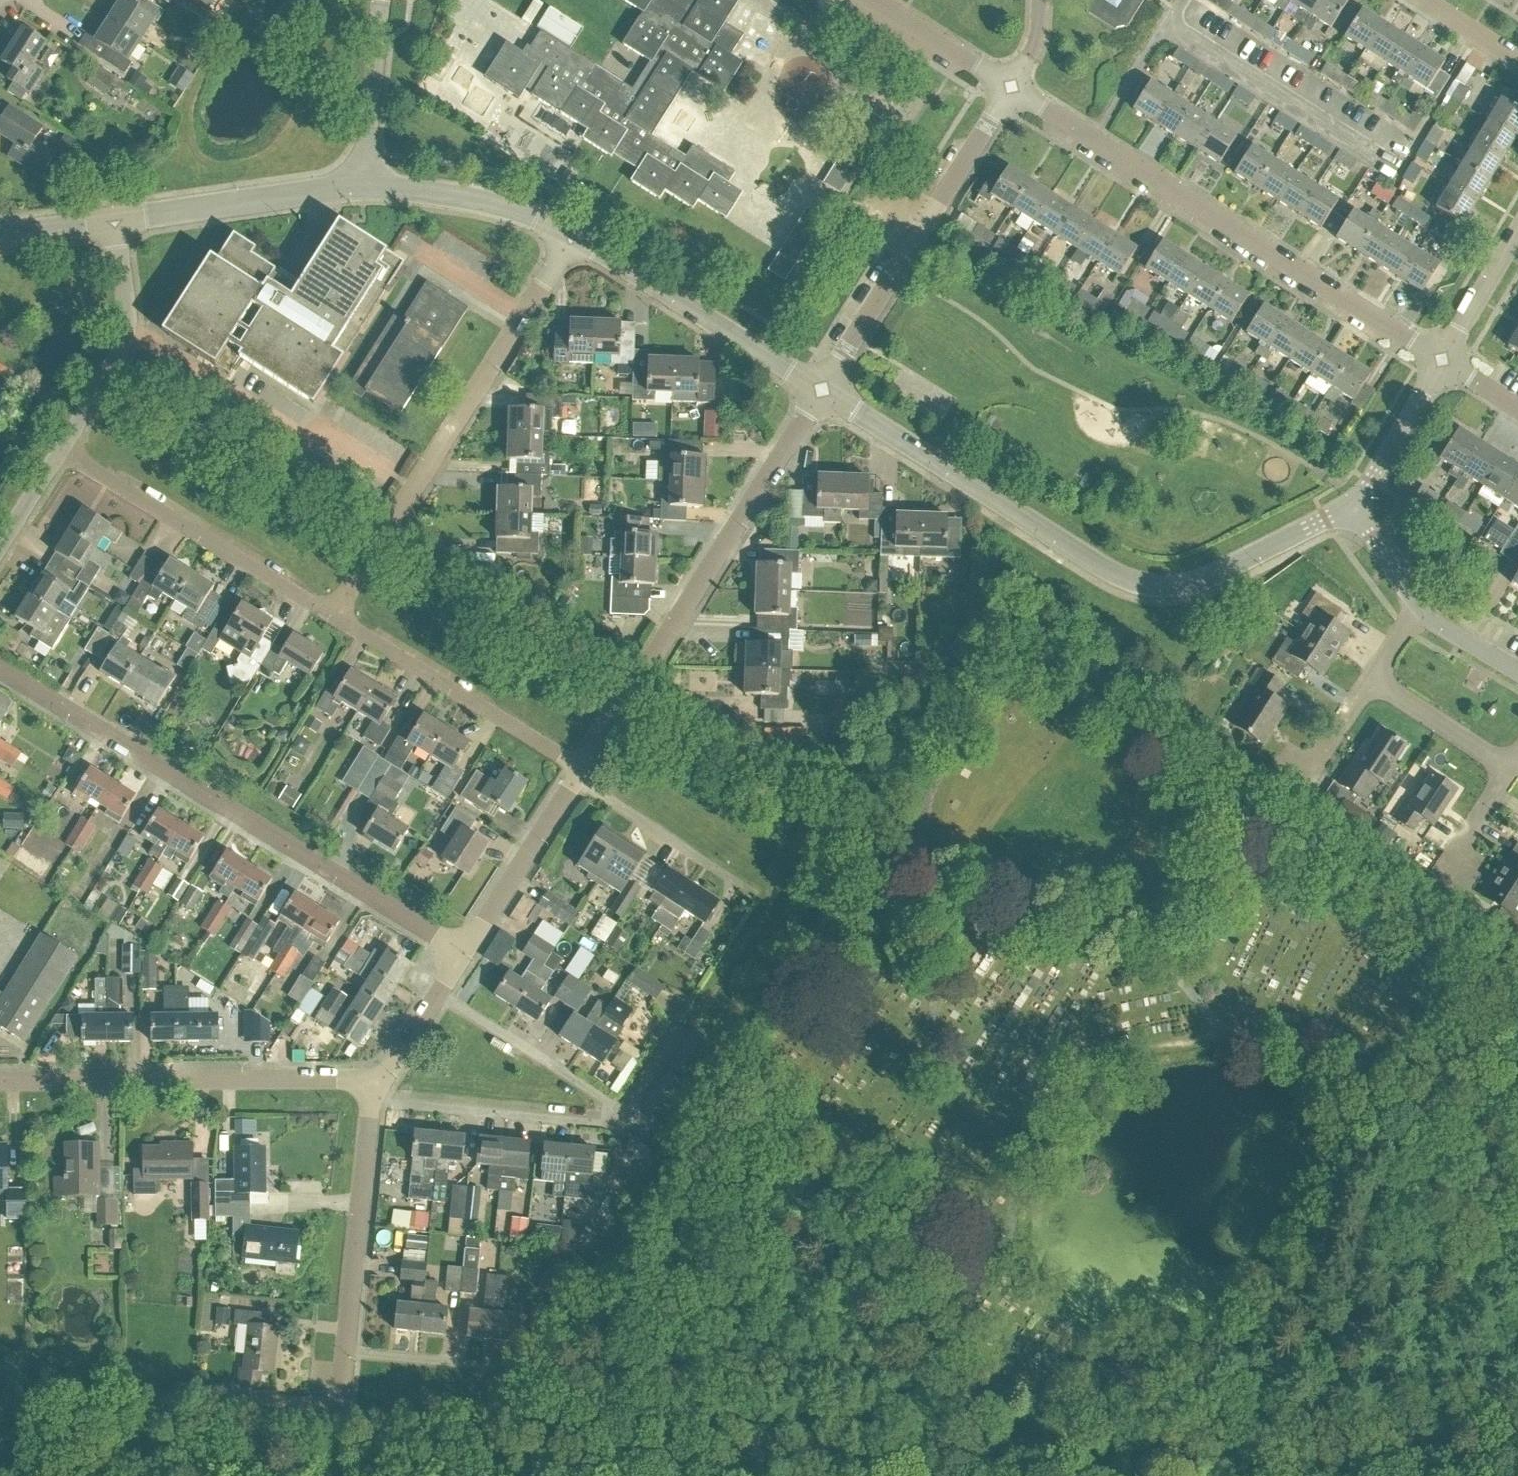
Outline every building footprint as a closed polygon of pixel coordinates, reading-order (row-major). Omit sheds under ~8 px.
[(142,41),(155,22),(158,24),(165,13),(145,0),(140,0),(134,8),(123,0),(110,21),(142,41)] [(215,0),(187,0),(183,6),(206,22),(213,12),(209,9),(215,0)] [(643,15),(623,46),(652,64),(634,93),(542,35),(527,58),(508,46),(486,80),(520,102),(527,90),(535,95),(533,98),(588,133),(583,141),(612,160),(614,156),(639,172),(632,183),(661,201),(666,193),(693,210),(698,203),(726,221),(742,195),(728,186),(735,175),(693,148),(686,159),(652,138),(692,75),(723,95),(742,66),(710,46),(739,0),(621,0),(643,15)] [(1085,3),(1087,14),(1116,32),(1127,30),(1145,1),(1145,0),(1086,0),(1085,3)] [(1226,14),(1232,4),(1235,0),(1206,0),(1206,1),(1226,14)] [(1321,0),(1292,0),(1290,3),(1299,9),(1292,19),(1304,26),(1310,16),(1321,0)] [(1304,26),(1312,32),(1318,22),(1331,30),(1349,3),(1344,0),(1321,0),(1310,16),(1304,26)] [(582,30),(549,9),(536,30),(569,51),(582,30)] [(1360,62),(1383,25),(1363,12),(1346,39),(1366,52),(1360,62)] [(1266,39),(1273,30),(1252,16),(1246,26),(1266,39)] [(128,62),(142,41),(110,21),(96,42),(108,49),(101,60),(125,75),(132,64),(128,62)] [(213,24),(208,31),(219,38),(224,31),(213,24)] [(1386,65),(1404,38),(1383,25),(1360,62),(1380,75),(1386,65)] [(31,94),(44,73),(33,66),(47,45),(23,30),(2,62),(15,70),(9,80),(15,84),(10,93),(23,101),(28,92),(31,94)] [(1287,53),(1294,43),(1273,30),(1266,39),(1287,53)] [(206,60),(218,40),(206,33),(194,52),(206,60)] [(1401,88),(1425,51),(1404,38),(1386,65),(1399,73),(1392,82),(1401,88)] [(1294,43),(1287,53),(1308,66),(1314,56),(1294,43)] [(1190,70),(1196,61),(1178,50),(1172,59),(1190,70)] [(1425,51),(1401,88),(1410,93),(1416,83),(1427,91),(1425,94),(1436,102),(1451,79),(1440,73),(1445,64),(1425,51)] [(1211,84),(1217,74),(1196,61),(1190,70),(1211,84)] [(1341,87),(1347,78),(1327,65),(1321,75),(1341,87)] [(105,96),(114,82),(94,70),(86,84),(105,96)] [(1363,102),(1369,92),(1379,77),(1373,72),(1363,88),(1347,78),(1341,87),(1363,102)] [(1217,74),(1211,84),(1229,95),(1235,85),(1217,74)] [(1445,96),(1448,98),(1460,105),(1469,91),(1455,81),(1445,96)] [(1155,124),(1172,98),(1151,84),(1134,111),(1155,124)] [(1176,138),(1193,111),(1180,103),(1187,92),(1179,88),(1172,98),(1155,124),(1176,138)] [(1250,109),(1256,99),(1238,88),(1232,97),(1250,109)] [(1382,114),(1389,104),(1369,92),(1363,102),(1382,114)] [(1450,121),(1460,105),(1448,98),(1438,113),(1450,121)] [(1517,140),(1517,137),(1517,111),(1501,100),(1488,122),(1517,140)] [(1389,104),(1382,114),(1405,129),(1411,119),(1389,104)] [(55,156),(35,142),(43,130),(10,109),(0,125),(0,135),(16,146),(9,157),(40,178),(55,156)] [(838,192),(883,121),(866,110),(821,182),(838,192)] [(1197,151),(1215,124),(1217,120),(1208,115),(1206,119),(1193,111),(1176,138),(1197,151)] [(1292,135),(1298,125),(1280,114),(1274,123),(1292,135)] [(1504,161),(1517,140),(1488,122),(1475,144),(1504,161)] [(1215,124),(1197,151),(1219,165),(1236,138),(1215,124)] [(1312,148),(1318,139),(1301,128),(1295,137),(1312,148)] [(1425,144),(1435,149),(1444,135),(1434,129),(1425,144)] [(1318,139),(1312,148),(1330,159),(1336,150),(1318,139)] [(1426,164),(1435,149),(1425,144),(1417,158),(1426,164)] [(1491,183),(1504,161),(1475,144),(1462,166),(1491,183)] [(1256,188),(1273,161),(1251,148),(1234,174),(1256,188)] [(1352,173),(1358,164),(1340,152),(1334,162),(1352,173)] [(1277,202),(1294,175),(1273,161),(1256,188),(1277,202)] [(1413,186),(1422,172),(1412,166),(1403,180),(1413,186)] [(1478,205),(1491,183),(1462,166),(1449,188),(1478,205)] [(6,181),(11,174),(0,167),(0,177),(6,181)] [(1012,210),(1029,183),(1008,169),(999,183),(990,178),(978,197),(989,204),(993,198),(1012,210)] [(576,179),(564,172),(557,183),(569,190),(576,179)] [(1299,215),(1315,189),(1294,175),(1277,202),(1299,215)] [(1033,224),(1051,196),(1029,183),(1012,210),(1033,224)] [(1389,206),(1395,196),(1378,185),(1371,195),(1389,206)] [(1464,227),(1478,205),(1449,188),(1436,210),(1464,227)] [(1315,189),(1299,215),(1320,229),(1337,203),(1315,189)] [(1055,238),(1072,210),(1051,196),(1033,224),(1055,238)] [(1410,219),(1416,210),(1399,199),(1393,208),(1410,219)] [(783,279),(821,217),(805,207),(766,269),(783,279)] [(1076,251),(1094,224),(1072,210),(1055,238),(1076,251)] [(1357,253),(1374,226),(1381,215),(1372,210),(1365,220),(1353,212),(1336,239),(1357,253)] [(1416,210),(1410,219),(1427,230),(1433,221),(1416,210)] [(274,274),(275,272),(274,271),(252,256),(254,253),(256,250),(234,235),(231,239),(217,261),(214,259),(211,257),(197,277),(183,300),(170,320),(162,332),(165,334),(214,366),(228,375),(230,376),(243,355),(316,402),(404,266),(404,264),(354,232),(339,222),(297,289),(274,274)] [(1449,244),(1455,235),(1437,223),(1431,233),(1449,244)] [(1097,265),(1115,237),(1094,224),(1076,251),(1097,265)] [(989,247),(995,237),(978,226),(972,236),(989,247)] [(1379,266),(1396,240),(1374,226),(1357,253),(1379,266)] [(1115,237),(1097,265),(1119,278),(1136,251),(1115,237)] [(1011,260),(1017,251),(1000,240),(994,249),(1011,260)] [(1401,280),(1417,253),(1396,240),(1379,266),(1401,280)] [(1166,284),(1183,257),(1162,243),(1144,270),(1166,284)] [(1017,251),(1011,260),(1028,271),(1034,261),(1017,251)] [(1417,253),(1401,280),(1422,294),(1439,267),(1417,253)] [(1187,297),(1204,270),(1183,257),(1166,284),(1187,297)] [(1054,287),(1060,278),(1042,267),(1036,276),(1054,287)] [(1209,311),(1226,284),(1204,270),(1187,297),(1209,311)] [(1060,278),(1054,287),(1071,298),(1077,288),(1060,278)] [(401,416),(468,310),(427,284),(403,321),(395,315),(354,380),(367,389),(365,393),(401,416)] [(1226,284),(1209,311),(1230,325),(1247,298),(1226,284)] [(1088,318),(1099,325),(1116,298),(1104,291),(1098,302),(1080,291),(1074,301),(1092,311),(1088,318)] [(1144,320),(1150,311),(1132,300),(1127,309),(1144,320)] [(1261,357),(1284,320),(1262,307),(1245,334),(1262,344),(1256,354),(1261,357)] [(1165,333),(1171,325),(1154,314),(1148,323),(1165,333)] [(1288,361),(1305,334),(1284,320),(1261,357),(1268,362),(1274,352),(1288,361)] [(593,357),(595,324),(569,323),(568,328),(555,327),(554,338),(553,364),(576,364),(594,365),(594,357),(593,357)] [(595,324),(593,357),(594,357),(610,357),(610,366),(619,366),(632,367),(633,367),(634,341),(619,341),(620,325),(595,324)] [(1171,325),(1165,333),(1182,344),(1188,336),(1171,325)] [(1508,348),(1517,354),(1517,331),(1508,348)] [(1310,375),(1327,348),(1305,334),(1288,361),(1310,375)] [(1204,357),(1209,349),(1192,338),(1187,347),(1204,357)] [(1152,353),(1177,364),(1182,354),(1157,342),(1152,353)] [(1331,388),(1348,361),(1327,348),(1310,375),(1331,388)] [(672,395),(674,362),(648,361),(647,377),(638,376),(633,376),(632,399),(632,402),(654,403),(654,395),(672,395)] [(1348,361),(1331,388),(1324,399),(1334,405),(1341,394),(1352,402),(1369,375),(1348,361)] [(699,363),(674,362),(672,395),(672,403),(688,404),(711,405),(712,365),(699,363)] [(10,382),(15,373),(0,364),(0,375),(10,382)] [(1245,384),(1250,375),(1233,364),(1228,373),(1245,384)] [(619,366),(618,376),(631,376),(632,367),(619,366)] [(1250,375),(1245,384),(1262,394),(1268,386),(1250,375)] [(1288,411),(1293,402),(1276,391),(1271,400),(1288,411)] [(509,435),(551,436),(551,418),(562,418),(563,397),(525,396),(525,410),(510,410),(509,435)] [(1293,402),(1288,411),(1304,421),(1309,412),(1293,402)] [(705,413),(705,426),(723,426),(724,414),(705,413)] [(1325,434),(1330,426),(1314,416),(1308,424),(1325,434)] [(633,425),(632,438),(644,438),(645,425),(633,425)] [(1447,474),(1458,481),(1481,446),(1459,432),(1451,445),(1442,439),(1427,463),(1438,470),(1443,463),(1451,468),(1447,474)] [(551,438),(551,436),(509,435),(508,460),(516,461),(515,475),(523,475),(541,475),(549,476),(550,454),(541,454),(541,437),(551,438)] [(671,481),(704,483),(705,457),(703,457),(703,442),(663,441),(663,445),(662,453),(662,464),(659,464),(658,481),(671,481)] [(650,443),(649,450),(660,451),(661,444),(650,443)] [(1470,480),(1483,489),(1502,459),(1481,446),(1458,481),(1455,487),(1462,492),(1470,480)] [(1517,482),(1517,469),(1502,459),(1483,489),(1505,502),(1517,482)] [(567,475),(567,467),(554,466),(554,475),(567,475)] [(523,475),(515,475),(504,475),(503,489),(499,489),(498,514),(530,515),(531,498),(540,499),(541,475),(523,475)] [(803,485),(803,493),(802,519),(824,520),(823,525),(841,526),(841,512),(843,479),(817,478),(817,480),(817,486),(803,485)] [(843,479),(842,512),(858,512),(858,521),(875,522),(874,540),(880,540),(882,496),(868,495),(869,480),(843,479)] [(703,508),(704,483),(671,481),(670,498),(661,498),(660,511),(654,511),(654,520),(686,522),(687,507),(703,508)] [(1505,502),(1517,511),(1517,482),(1505,502)] [(1434,508),(1441,498),(1423,486),(1416,496),(1434,508)] [(1460,526),(1467,515),(1449,503),(1442,514),(1460,526)] [(599,516),(600,507),(587,507),(587,516),(599,516)] [(69,532),(97,549),(103,538),(115,546),(122,534),(83,509),(69,532)] [(506,540),(505,554),(512,554),(517,555),(526,555),(530,555),(539,555),(540,533),(543,533),(544,515),(530,515),(498,514),(497,539),(506,540)] [(1467,515),(1460,526),(1476,536),(1483,525),(1467,515)] [(920,551),(922,518),(896,517),(896,522),(883,522),(883,532),(881,532),(880,573),(888,574),(888,559),(902,559),(902,558),(920,558),(920,551)] [(610,557),(655,560),(656,534),(646,534),(647,519),(614,518),(613,541),(609,541),(608,557),(610,557)] [(920,551),(920,558),(937,559),(937,560),(960,561),(961,522),(947,521),(947,519),(922,518),(920,551)] [(1484,540),(1502,552),(1500,555),(1513,564),(1517,555),(1517,526),(1514,533),(1509,541),(1491,530),(1484,540)] [(89,561),(97,549),(69,532),(54,554),(63,560),(58,569),(89,589),(101,569),(89,561)] [(756,590),(789,592),(789,575),(798,576),(799,553),(760,551),(760,565),(757,565),(756,590)] [(139,586),(153,563),(143,556),(129,579),(139,586)] [(653,586),(655,560),(610,557),(609,575),(612,576),(611,598),(650,600),(651,586),(653,586)] [(174,602),(191,574),(169,561),(164,569),(153,563),(139,586),(131,599),(142,606),(147,598),(157,603),(162,594),(174,602)] [(571,577),(572,566),(560,565),(560,576),(571,577)] [(76,609),(89,589),(58,569),(51,580),(42,575),(28,596),(56,613),(63,601),(76,609)] [(191,574),(174,602),(188,610),(183,619),(202,630),(218,603),(208,596),(213,588),(191,574)] [(866,593),(878,593),(878,583),(866,583),(866,593)] [(540,603),(542,603),(544,602),(545,601),(547,600),(547,598),(548,596),(547,594),(547,592),(545,591),(544,590),(542,589),(540,589),(538,590),(536,591),(535,592),(534,594),(534,596),(534,598),(535,600),(536,601),(538,602),(540,603)] [(788,610),(789,592),(756,590),(755,616),(763,617),(763,630),(789,632),(796,632),(797,610),(788,610)] [(117,595),(113,602),(123,609),(130,598),(123,594),(117,595)] [(1302,634),(1336,656),(1350,634),(1333,623),(1342,611),(1316,594),(1301,618),(1309,624),(1302,634)] [(69,622),(56,613),(28,596),(15,618),(34,630),(30,636),(51,650),(69,622)] [(261,663),(272,646),(261,639),(271,623),(266,620),(264,611),(254,613),(241,605),(223,635),(214,630),(202,650),(211,655),(220,641),(242,654),(237,662),(238,667),(227,669),(231,686),(249,682),(251,677),(253,678),(256,673),(261,663)] [(89,615),(83,628),(100,636),(106,623),(89,615)] [(122,687),(139,659),(126,651),(131,641),(123,637),(128,627),(117,621),(109,635),(95,658),(105,664),(100,673),(122,687)] [(789,632),(763,630),(749,630),(749,644),(747,644),(746,670),(792,671),(793,654),(788,654),(789,632)] [(952,647),(965,641),(961,632),(948,638),(952,647)] [(1323,677),(1336,656),(1302,634),(1296,644),(1288,639),(1273,663),(1297,679),(1306,666),(1323,677)] [(261,663),(256,673),(270,681),(275,674),(279,676),(287,663),(309,676),(322,654),(292,636),(283,652),(272,646),(261,663)] [(855,647),(872,647),(872,637),(855,637),(855,647)] [(187,672),(197,655),(187,649),(177,666),(187,672)] [(139,659),(122,687),(157,708),(176,677),(162,668),(160,672),(139,659)] [(792,671),(746,670),(745,695),(761,696),(760,711),(766,711),(785,712),(787,712),(787,688),(789,689),(790,671),(792,671)] [(357,712),(375,683),(363,676),(362,678),(351,671),(336,695),(326,689),(315,708),(332,718),(341,703),(357,712)] [(1263,746),(1287,708),(1273,699),(1283,685),(1261,671),(1252,686),(1256,689),(1233,726),(1263,746)] [(375,683),(357,712),(372,721),(363,737),(379,747),(390,728),(381,723),(396,698),(385,691),(386,690),(375,683)] [(9,710),(0,704),(0,725),(9,710)] [(812,725),(831,725),(834,725),(834,736),(845,736),(846,725),(846,708),(834,708),(834,712),(812,712),(812,725)] [(430,757),(448,727),(437,720),(436,722),(425,715),(410,740),(400,734),(386,758),(401,768),(413,747),(430,757)] [(312,717),(307,726),(313,730),(319,721),(312,717)] [(448,727),(430,757),(445,766),(436,782),(438,783),(435,788),(447,795),(450,790),(452,791),(463,773),(455,768),(470,743),(458,736),(460,734),(448,727)] [(790,728),(790,737),(808,737),(808,728),(790,728)] [(279,733),(276,739),(285,745),(291,735),(285,731),(279,733)] [(1405,747),(1380,731),(1371,746),(1367,743),(1339,786),(1352,794),(1346,803),(1337,797),(1328,811),(1336,816),(1334,819),(1365,839),(1376,822),(1352,807),(1358,798),(1365,802),(1378,782),(1384,786),(1396,768),(1393,766),(1405,747)] [(8,746),(0,741),(0,759),(8,746)] [(11,767),(20,754),(8,746),(0,759),(0,760),(11,767)] [(365,748),(354,766),(367,774),(378,756),(365,748)] [(70,750),(63,761),(72,767),(79,755),(70,750)] [(379,758),(358,793),(370,800),(375,791),(384,777),(391,765),(379,758)] [(422,770),(414,766),(410,774),(417,778),(422,770)] [(99,805),(112,783),(90,770),(74,796),(88,804),(90,800),(99,805)] [(508,813),(527,783),(506,770),(496,784),(478,772),(461,798),(486,814),(492,803),(508,813)] [(1434,827),(1457,791),(1432,775),(1411,806),(1405,802),(1393,820),(1413,833),(1422,820),(1434,827)] [(394,802),(403,788),(384,777),(375,791),(394,802)] [(135,797),(112,783),(99,805),(108,811),(105,815),(119,823),(135,797)] [(294,808),(301,797),(285,788),(278,799),(294,808)] [(395,853),(408,831),(385,817),(394,803),(375,791),(370,800),(363,812),(374,819),(364,835),(395,853)] [(467,875),(487,845),(468,833),(475,822),(455,809),(440,832),(454,841),(443,859),(467,875)] [(167,847),(181,825),(158,811),(142,838),(155,846),(158,841),(167,847)] [(23,828),(23,814),(2,814),(2,828),(23,828)] [(70,848),(87,821),(79,817),(63,843),(70,848)] [(94,826),(88,822),(87,821),(70,848),(68,852),(74,856),(77,852),(78,852),(94,827),(94,826)] [(1365,839),(1364,840),(1381,851),(1393,832),(1376,821),(1376,822),(1365,839)] [(181,825),(167,847),(177,853),(174,857),(187,865),(203,839),(181,825)] [(610,864),(624,841),(604,828),(578,869),(598,882),(610,864)] [(610,864),(598,882),(619,895),(645,855),(624,841),(610,864)] [(14,843),(7,854),(16,859),(23,849),(14,843)] [(1382,852),(1382,853),(1392,860),(1393,859),(1398,850),(1388,843),(1382,852)] [(424,848),(415,862),(424,868),(433,854),(424,848)] [(235,889),(249,867),(226,853),(210,879),(224,888),(227,883),(235,889)] [(1513,858),(1512,857),(1498,878),(1517,891),(1517,861),(1513,858)] [(82,892),(96,907),(132,874),(118,859),(82,892)] [(140,890),(157,864),(150,860),(133,886),(140,890)] [(157,864),(140,890),(147,895),(164,869),(157,864)] [(249,867),(235,889),(245,894),(242,899),(255,907),(272,881),(249,867)] [(649,918),(662,926),(675,906),(689,883),(669,870),(654,893),(662,898),(649,918)] [(1498,878),(1484,899),(1502,911),(1495,922),(1517,938),(1517,937),(1517,891),(1498,878)] [(181,904),(192,886),(180,879),(169,896),(181,904)] [(623,919),(642,890),(631,883),(612,912),(623,919)] [(658,932),(661,934),(662,931),(668,935),(683,911),(705,925),(719,902),(689,883),(675,906),(662,926),(658,932)] [(189,923),(206,895),(192,887),(175,915),(189,923)] [(292,948),(317,909),(295,895),(279,921),(289,927),(273,951),(280,955),(286,945),(292,948)] [(127,909),(108,897),(98,913),(118,925),(127,909)] [(558,899),(550,912),(570,925),(578,913),(558,899)] [(206,931),(222,905),(215,900),(198,926),(206,931)] [(222,905),(206,931),(213,935),(229,909),(222,905)] [(278,958),(292,966),(300,953),(305,956),(313,942),(324,949),(340,923),(317,909),(292,948),(286,945),(280,955),(278,958)] [(241,954),(259,926),(248,919),(230,948),(241,954)] [(253,963),(276,926),(265,919),(242,956),(253,963)] [(140,920),(135,928),(145,934),(150,926),(140,920)] [(544,921),(535,935),(555,948),(564,934),(544,921)] [(75,924),(67,936),(84,946),(91,934),(75,924)] [(692,959),(709,933),(699,926),(690,940),(686,937),(678,949),(692,959)] [(500,932),(492,946),(506,955),(507,956),(517,942),(514,940),(500,932)] [(106,954),(106,940),(106,935),(103,935),(96,953),(106,954)] [(530,988),(551,955),(555,948),(535,935),(523,954),(533,960),(520,981),(510,975),(495,997),(515,1010),(530,988)] [(1,1029),(25,1044),(78,959),(42,936),(5,995),(0,992),(0,1030),(1,1029)] [(350,941),(343,951),(351,957),(352,956),(358,946),(350,941)] [(120,974),(140,973),(139,944),(120,944),(120,974)] [(352,956),(351,957),(375,972),(397,986),(410,966),(387,952),(385,956),(375,950),(372,955),(358,946),(352,956)] [(154,989),(154,952),(140,951),(140,989),(154,989)] [(368,982),(362,992),(385,1006),(397,986),(375,972),(351,957),(343,951),(337,962),(368,982)] [(530,988),(515,1010),(536,1023),(551,1001),(541,995),(562,962),(551,955),(530,988)] [(284,979),(292,966),(278,958),(270,971),(284,979)] [(310,989),(326,965),(315,958),(300,982),(310,989)] [(593,964),(588,979),(620,990),(625,974),(593,964)] [(657,1000),(665,988),(636,970),(628,982),(657,1000)] [(555,998),(565,1004),(580,981),(570,974),(555,998)] [(107,1042),(106,979),(95,979),(95,1006),(78,1006),(78,1016),(67,1016),(67,1026),(67,1040),(82,1040),(82,1043),(107,1042)] [(106,979),(107,1042),(131,1042),(131,1016),(122,1016),(122,979),(106,979)] [(580,981),(565,1004),(579,1013),(594,989),(580,981)] [(152,1043),(176,1043),(175,989),(162,989),(162,1016),(151,1016),(152,1043)] [(175,989),(176,1043),(218,1042),(218,1015),(186,1016),(187,989),(175,989)] [(335,989),(328,999),(342,1008),(349,998),(335,989)] [(300,1006),(297,1011),(305,1016),(308,1018),(320,999),(309,992),(300,1006)] [(372,1027),(385,1006),(362,992),(349,1012),(372,1027)] [(372,1027),(349,1012),(342,1008),(328,999),(322,1010),(332,1016),(342,1023),(335,1034),(358,1048),(372,1027)] [(608,1009),(580,1052),(601,1066),(616,1044),(615,1043),(635,1012),(614,999),(608,1009)] [(580,1052),(608,1009),(599,1002),(585,1023),(575,1016),(560,1039),(580,1052)] [(305,1016),(297,1011),(291,1020),(300,1025),(305,1016)] [(55,1016),(48,1027),(67,1026),(67,1016),(55,1016)] [(268,1040),(268,1022),(260,1017),(249,1017),(249,1040),(268,1040)] [(630,1058),(609,1090),(617,1095),(637,1063),(630,1058)] [(659,1083),(676,1094),(682,1085),(665,1074),(659,1083)] [(670,1103),(676,1094),(659,1083),(653,1092),(670,1103)] [(659,1121),(665,1112),(647,1101),(642,1110),(659,1121)] [(236,1121),(236,1135),(248,1135),(248,1121),(236,1121)] [(433,1201),(439,1135),(415,1133),(413,1159),(423,1160),(422,1175),(411,1174),(409,1198),(433,1201)] [(439,1135),(433,1201),(446,1202),(449,1163),(461,1164),(464,1137),(439,1135)] [(488,1191),(499,1193),(501,1168),(504,1142),(480,1139),(478,1166),(490,1167),(488,1191)] [(501,1168),(499,1193),(495,1234),(506,1235),(511,1193),(517,1193),(518,1179),(525,1180),(526,1171),(529,1144),(504,1142),(501,1168)] [(133,1171),(133,1197),(155,1197),(159,1193),(159,1181),(192,1181),(192,1161),(192,1144),(167,1144),(167,1148),(142,1149),(142,1171),(133,1171)] [(54,1197),(98,1197),(98,1145),(64,1145),(64,1178),(54,1178),(54,1197)] [(566,1174),(569,1148),(545,1145),(543,1172),(544,1172),(543,1182),(554,1183),(553,1196),(564,1197),(566,1174)] [(7,1146),(0,1146),(0,1191),(5,1191),(5,1220),(23,1220),(23,1191),(7,1191),(7,1146)] [(236,1181),(215,1182),(216,1219),(225,1219),(251,1218),(251,1194),(265,1194),(264,1148),(235,1149),(236,1181)] [(566,1174),(564,1197),(589,1200),(594,1150),(569,1148),(566,1174)] [(192,1185),(192,1217),(208,1217),(208,1185),(192,1185)] [(451,1219),(463,1221),(467,1187),(454,1186),(451,1219)] [(467,1187),(463,1221),(480,1222),(483,1189),(467,1187)] [(98,1226),(117,1226),(116,1201),(98,1201),(98,1226)] [(410,1213),(409,1226),(427,1228),(428,1215),(410,1213)] [(512,1218),(510,1235),(525,1237),(527,1219),(512,1218)] [(561,1246),(574,1247),(576,1223),(563,1221),(561,1246)] [(530,1225),(528,1240),(547,1242),(548,1226),(530,1225)] [(296,1264),(299,1234),(247,1228),(243,1258),(277,1262),(276,1275),(294,1277),(295,1264),(296,1264)] [(110,1251),(123,1251),(122,1230),(109,1230),(110,1251)] [(428,1250),(430,1236),(407,1234),(406,1248),(428,1250)] [(466,1238),(463,1267),(460,1293),(475,1295),(481,1240),(466,1238)] [(511,1244),(504,1254),(513,1259),(519,1249),(511,1244)] [(422,1307),(425,1280),(424,1280),(426,1263),(400,1261),(399,1275),(411,1276),(409,1306),(398,1305),(395,1332),(419,1334),(422,1307)] [(445,1292),(460,1293),(463,1267),(448,1266),(445,1292)] [(557,1271),(544,1292),(551,1296),(557,1300),(570,1279),(557,1271)] [(492,1341),(499,1275),(486,1273),(482,1313),(471,1312),(468,1338),(492,1341)] [(499,1275),(492,1341),(516,1344),(520,1306),(508,1304),(511,1276),(499,1275)] [(422,1307),(419,1334),(444,1337),(446,1310),(432,1308),(435,1281),(425,1280),(422,1307)] [(218,1309),(216,1325),(228,1326),(230,1311),(218,1309)] [(273,1374),(278,1329),(270,1328),(272,1316),(246,1313),(236,1312),(235,1323),(245,1325),(244,1327),(251,1327),(248,1355),(246,1354),(245,1367),(237,1366),(235,1385),(262,1388),(263,1373),(273,1374)]
